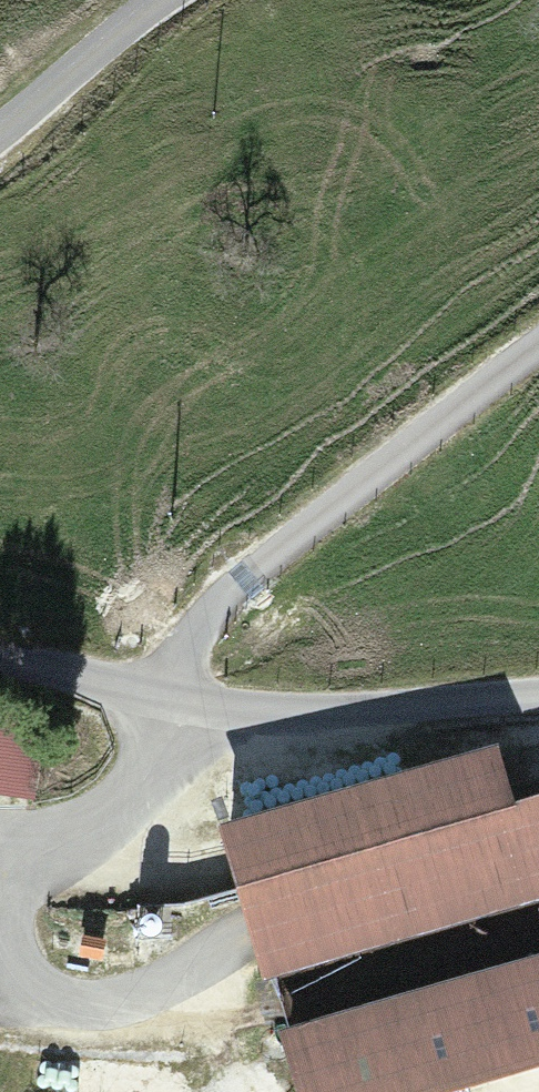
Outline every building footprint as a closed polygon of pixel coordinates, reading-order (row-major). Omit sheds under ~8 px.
[(216,823),(261,978),(538,898),(538,796),(515,803),(497,741),(216,823)] [(277,1029),(295,1091),(453,1091),(538,1067),(538,953),(277,1029)]
